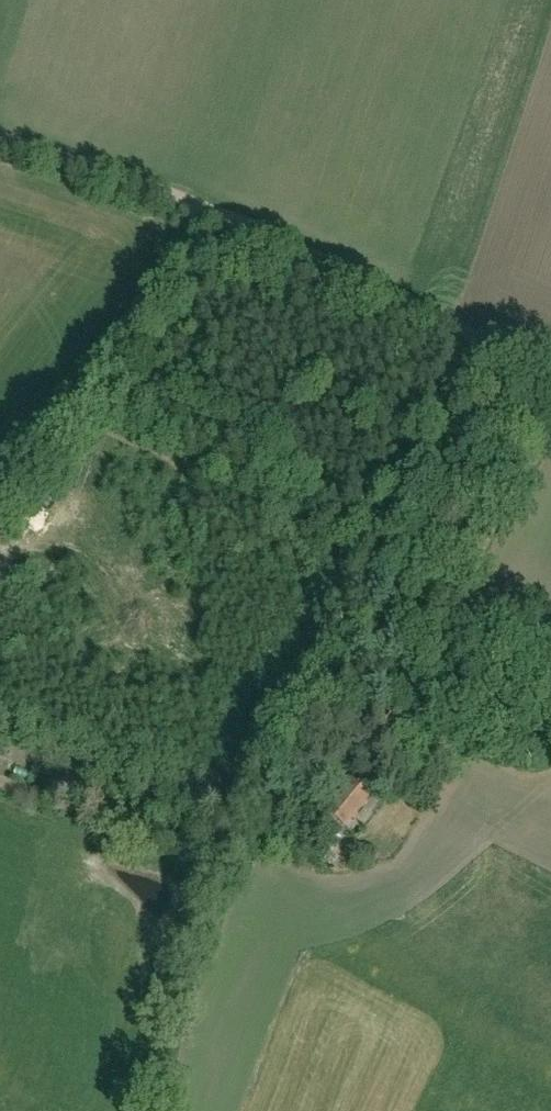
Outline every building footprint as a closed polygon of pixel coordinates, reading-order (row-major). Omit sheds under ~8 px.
[(356,777),(328,813),(345,826),(373,790),(356,777)]
